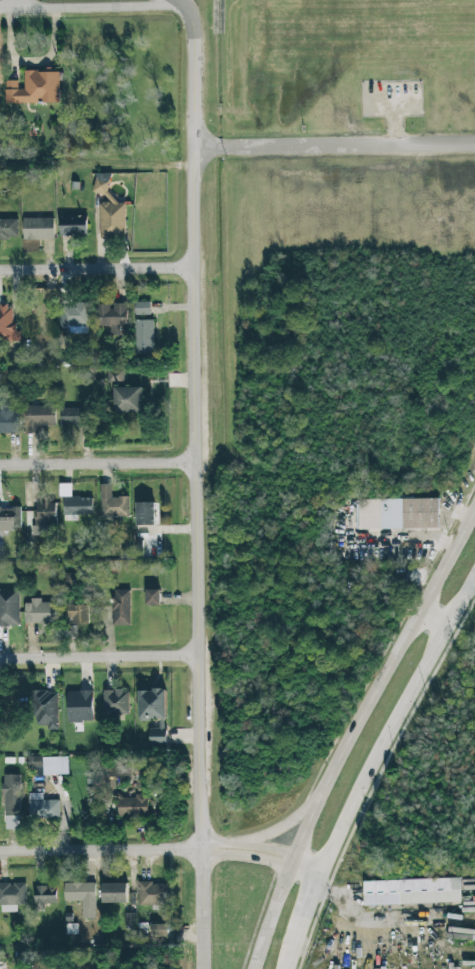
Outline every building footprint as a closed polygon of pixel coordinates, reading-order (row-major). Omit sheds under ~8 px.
[(59,71),(24,72),(24,89),(18,89),(18,80),(5,80),(6,104),(41,104),(41,103),(60,103),(59,71)] [(101,239),(126,238),(125,203),(111,203),(111,174),(94,174),(94,198),(100,198),(101,239)] [(60,216),(61,237),(88,236),(87,215),(60,216)] [(54,218),(24,218),(23,241),(54,241),(54,218)] [(0,219),(0,241),(18,241),(18,219),(0,219)] [(126,303),(111,304),(111,301),(95,302),(96,326),(109,326),(110,336),(120,336),(120,326),(127,326),(126,303)] [(150,302),(135,302),(134,316),(150,316),(150,302)] [(90,327),(90,303),(59,303),(59,327),(90,327)] [(16,341),(15,306),(0,306),(0,308),(0,342),(16,341)] [(153,320),(135,320),(136,355),(154,355),(153,320)] [(123,379),(123,368),(110,368),(110,380),(123,379)] [(143,416),(142,387),(115,387),(115,416),(143,416)] [(20,435),(20,408),(13,408),(13,401),(0,401),(0,435),(20,435)] [(55,428),(55,405),(26,405),(25,434),(39,435),(39,427),(55,428)] [(60,427),(90,428),(91,408),(61,408),(60,427)] [(93,497),(72,497),(71,484),(59,484),(60,497),(64,497),(65,521),(78,520),(78,515),(93,515),(93,497)] [(129,497),(112,497),(111,484),(101,484),(101,517),(129,517),(129,497)] [(35,535),(47,536),(48,525),(56,525),(57,498),(36,497),(35,535)] [(439,498),(357,498),(357,529),(440,529),(439,498)] [(137,525),(156,525),(156,502),(137,502),(137,525)] [(20,507),(0,507),(0,531),(21,530),(20,507)] [(19,589),(0,590),(0,626),(20,626),(19,589)] [(161,589),(147,589),(147,606),(161,606),(161,589)] [(130,590),(115,590),(115,599),(112,599),(112,625),(131,625),(130,590)] [(25,624),(56,623),(56,602),(41,602),(41,598),(32,599),(32,603),(25,603),(25,624)] [(90,624),(89,604),(69,605),(70,625),(90,624)] [(104,689),(103,715),(128,716),(129,690),(104,689)] [(140,720),(167,719),(166,689),(139,690),(140,720)] [(93,690),(68,691),(68,722),(94,722),(93,690)] [(58,730),(58,691),(34,691),(34,726),(47,726),(47,730),(58,730)] [(167,744),(166,719),(159,720),(160,728),(150,728),(150,745),(167,744)] [(43,757),(44,775),(69,774),(69,757),(43,757)] [(20,829),(21,775),(5,775),(4,829),(20,829)] [(30,817),(60,818),(60,800),(42,800),(43,794),(30,794),(30,817)] [(119,796),(118,816),(148,817),(149,797),(119,796)] [(461,902),(460,878),(364,881),(364,906),(461,902)] [(0,883),(0,912),(18,912),(18,905),(27,905),(27,883),(0,883)] [(65,901),(82,901),(82,918),(96,918),(96,883),(65,883),(65,901)] [(103,903),(128,903),(128,883),(104,883),(103,903)] [(168,883),(139,883),(139,906),(168,905),(168,883)] [(57,886),(35,886),(35,909),(45,909),(45,904),(57,904),(57,886)] [(135,913),(126,913),(126,926),(135,925),(135,913)] [(152,936),(169,936),(169,924),(151,924),(152,936)]
